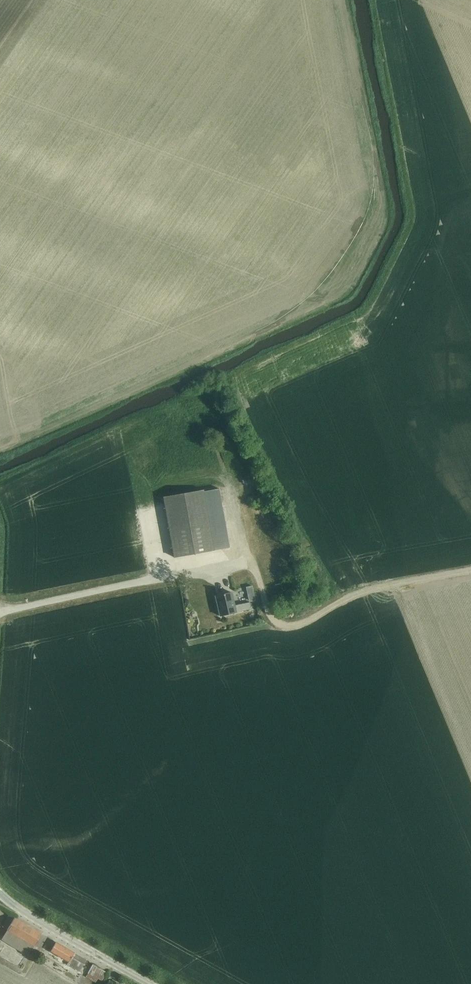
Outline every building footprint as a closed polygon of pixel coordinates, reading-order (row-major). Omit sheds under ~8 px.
[(218,489),(203,492),(164,499),(174,558),(213,551),(228,548),(218,489)] [(215,597),(220,616),(236,612),(236,613),(251,609),(249,603),(234,606),(231,593),(215,597)] [(38,953),(48,936),(10,914),(2,927),(7,930),(2,939),(29,955),(32,950),(38,953)] [(80,971),(86,961),(56,943),(50,952),(69,962),(68,964),(80,971)] [(87,973),(85,977),(95,983),(97,979),(101,981),(106,973),(92,965),(87,973)]
